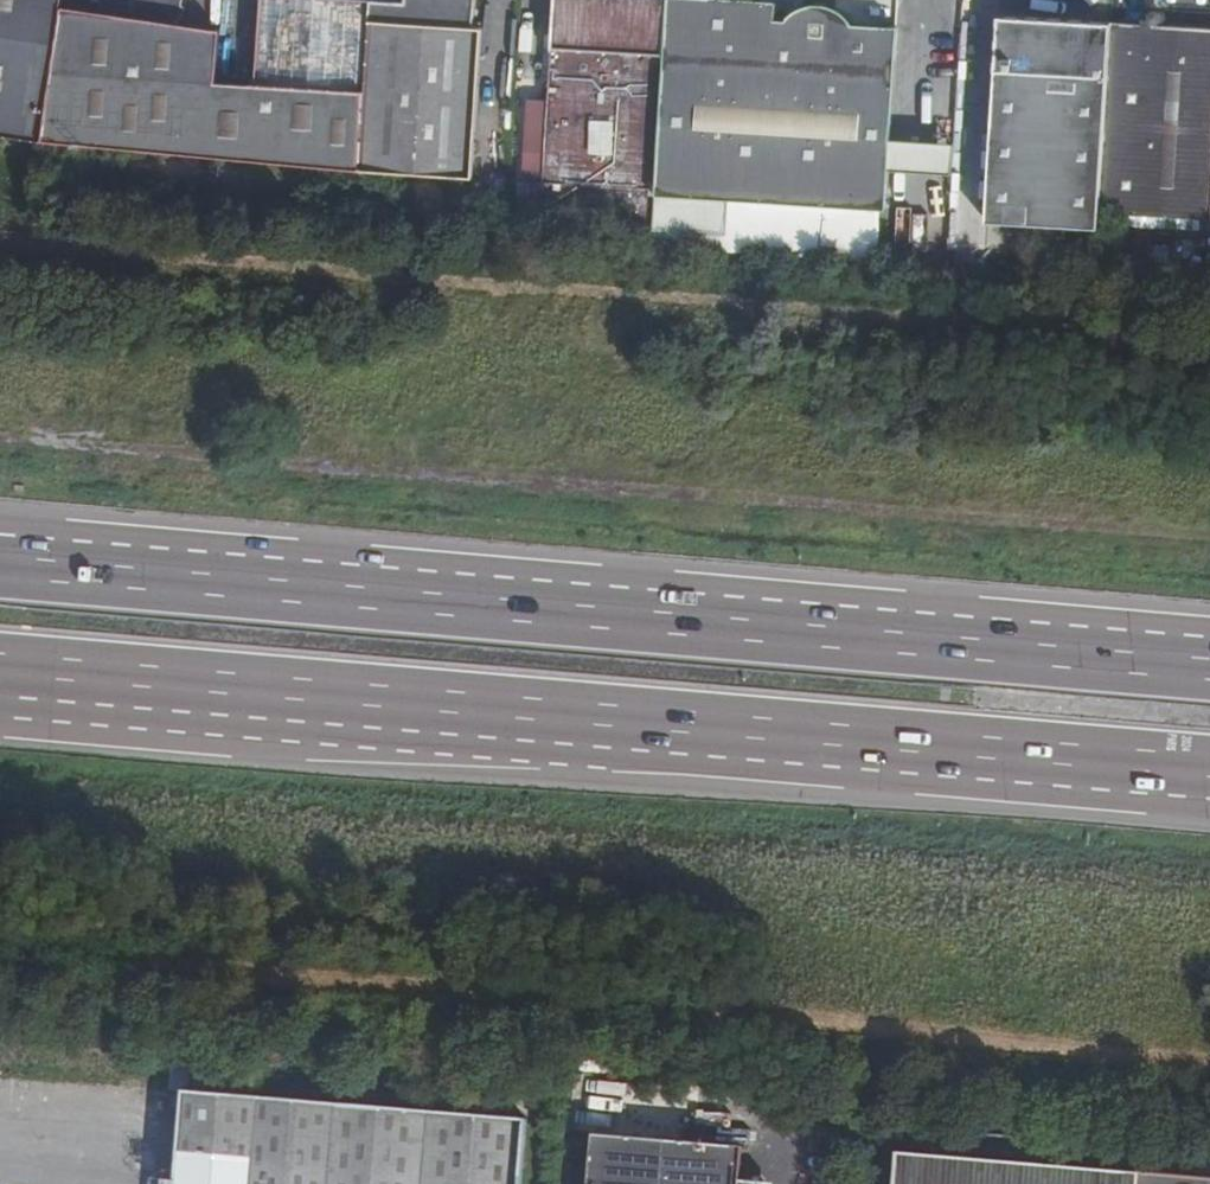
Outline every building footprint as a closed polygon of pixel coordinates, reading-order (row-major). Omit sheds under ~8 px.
[(40,140),(60,0),(0,0),(0,134),(40,140)] [(212,156),(217,75),(210,74),(216,24),(173,18),(186,7),(182,0),(60,0),(40,140),(212,156)] [(262,79),(365,87),(370,0),(266,0),(262,79)] [(380,0),(370,0),(365,87),(360,169),(474,176),(483,24),(475,23),(476,0),(405,0),(404,2),(380,0)] [(655,189),(668,0),(557,0),(544,181),(655,189)] [(766,0),(668,0),(655,189),(653,226),(727,233),(729,200),(887,209),(889,172),(889,168),(891,138),(898,26),(852,23),(848,16),(843,10),(836,6),(828,3),(820,2),(811,2),(803,4),(796,8),(789,13),(783,19),(775,18),(776,1),(766,0)] [(988,219),(1097,226),(1098,211),(1110,23),(1003,15),(988,219)] [(1125,24),(1126,20),(1119,19),(1118,24),(1110,23),(1098,211),(1209,219),(1209,30),(1125,24)] [(212,156),(360,169),(365,87),(262,79),(217,75),(212,156)] [(953,173),(955,142),(891,138),(889,168),(953,173)] [(522,1118),(210,1094),(212,1070),(169,1066),(165,1094),(181,1096),(173,1183),(516,1183),(522,1118)] [(597,1134),(592,1183),(766,1183),(766,1182),(742,1180),(745,1146),(597,1134)] [(897,1152),(894,1183),(1139,1183),(1140,1174),(897,1152)] [(1139,1183),(1209,1183),(1209,1180),(1140,1174),(1139,1183)]
